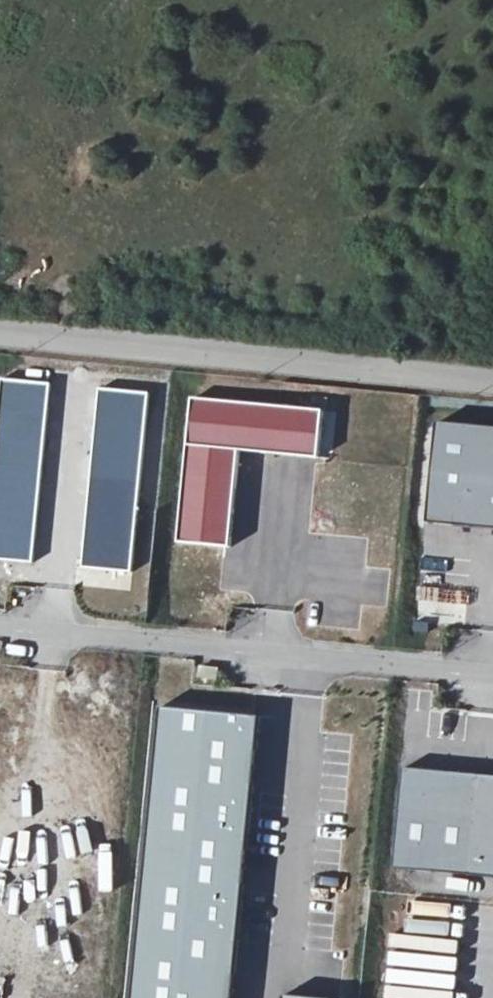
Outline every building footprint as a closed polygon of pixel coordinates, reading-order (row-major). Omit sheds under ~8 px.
[(0,379),(0,559),(33,562),(50,384),(0,379)] [(149,395),(98,388),(81,568),(130,575),(149,395)] [(321,410),(188,398),(174,542),(227,547),(234,451),(315,458),(321,410)] [(437,421),(427,522),(492,529),(492,427),(437,421)] [(316,612),(316,626),(358,626),(359,602),(381,603),(381,573),(362,573),(362,590),(345,589),(345,612),(316,612)] [(164,703),(134,997),(232,997),(262,712),(164,703)] [(405,764),(396,866),(492,874),(492,772),(405,764)]
